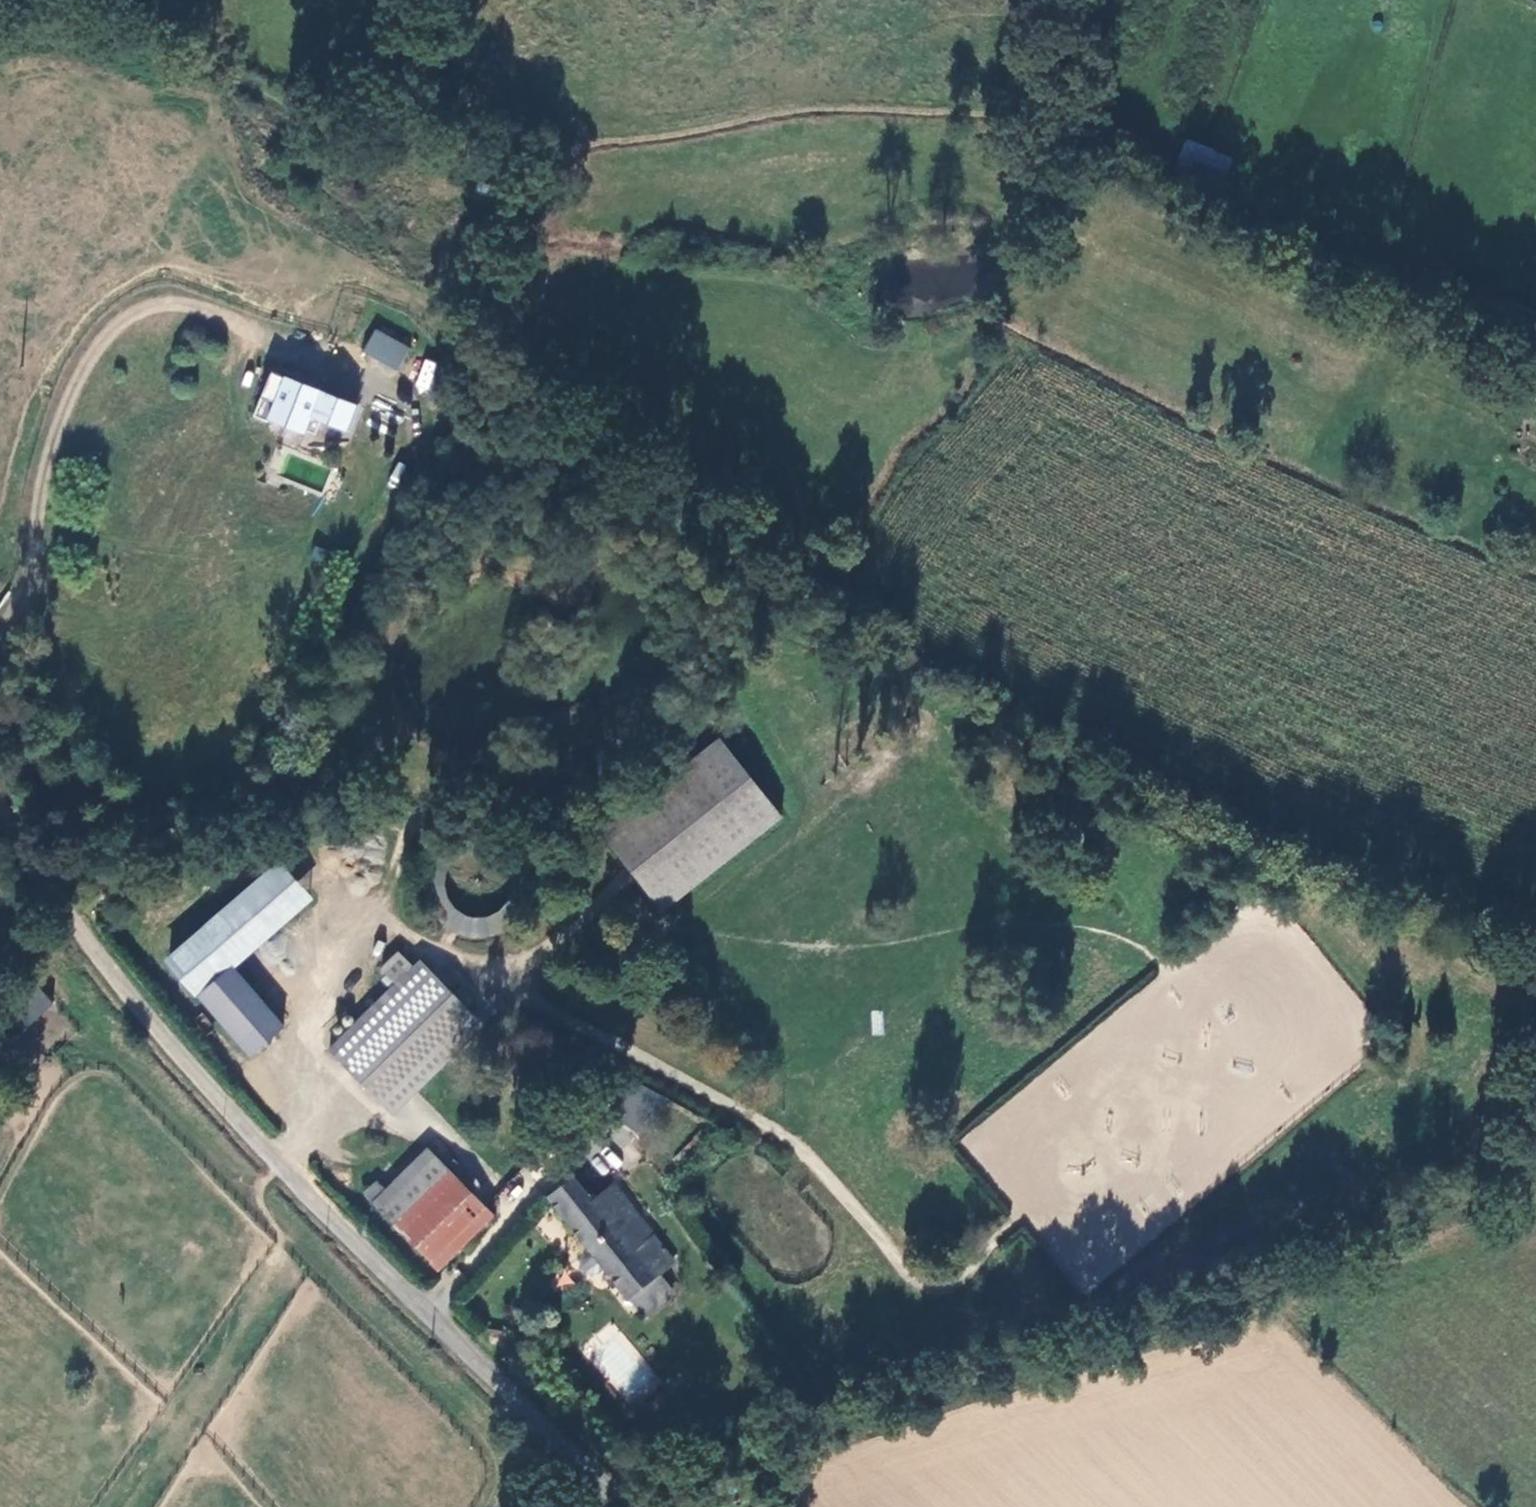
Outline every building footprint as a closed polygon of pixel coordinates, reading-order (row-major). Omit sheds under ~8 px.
[(1186,138),(1175,164),(1221,183),(1232,157),(1186,138)] [(398,370),(410,347),(374,328),(362,352),(398,370)] [(431,391),(437,361),(422,358),(416,388),(431,391)] [(346,432),(358,403),(272,367),(253,414),(270,421),(277,403),(310,417),(306,428),(318,432),(322,422),(346,432)] [(658,918),(779,828),(717,744),(597,834),(658,918)] [(278,859),(162,960),(248,1059),(285,1026),(234,968),(313,899),(278,859)] [(499,924),(471,902),(460,916),(454,911),(446,921),(467,938),(475,928),(489,938),(499,924)] [(328,1052),(394,1118),(485,1028),(422,965),(395,954),(381,970),(391,987),(376,977),(347,1006),(360,1020),(328,1052)] [(26,1029),(52,1001),(34,985),(9,1013),(26,1029)] [(607,1145),(588,1161),(603,1179),(622,1163),(607,1145)] [(422,1156),(368,1210),(432,1275),(486,1222),(422,1156)] [(594,1276),(604,1269),(646,1323),(679,1297),(663,1275),(680,1262),(619,1185),(602,1199),(598,1193),(593,1197),(574,1173),(546,1195),(591,1253),(583,1256),(579,1261),(579,1267),(581,1273),(587,1277),(594,1276)]
